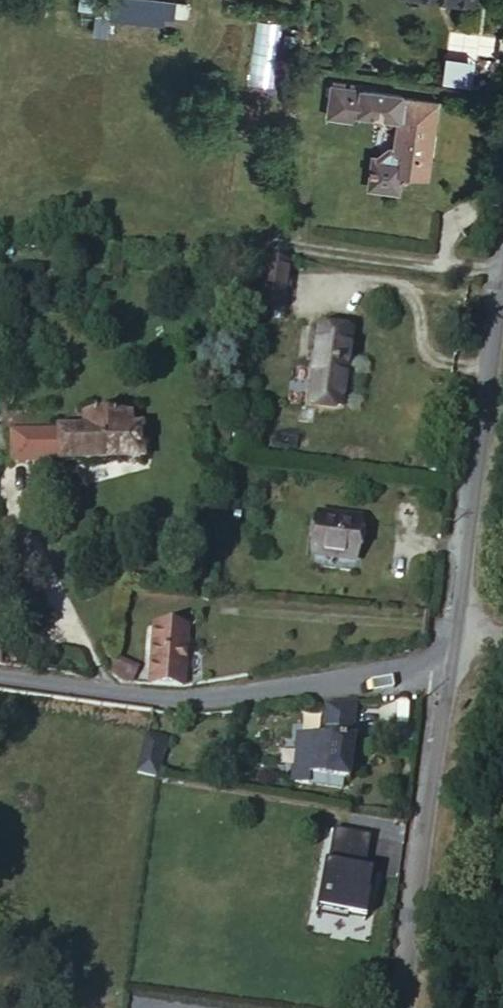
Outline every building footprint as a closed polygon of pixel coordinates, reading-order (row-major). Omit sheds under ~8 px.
[(163,21),(163,0),(130,0),(130,20),(163,21)] [(258,21),(247,83),(271,87),(282,25),(258,21)] [(407,155),(431,158),(441,81),(403,76),(403,74),(363,69),(351,68),(346,67),(333,65),(330,95),(354,98),(361,93),(399,98),(394,128),(390,127),(378,136),(377,141),(371,145),(369,156),(373,161),(372,166),(391,170),(397,166),(398,162),(407,155)] [(253,256),(281,258),(283,249),(256,244),(253,256)] [(279,270),(281,258),(253,256),(252,264),(279,270)] [(274,298),(279,270),(252,264),(245,297),(274,298)] [(314,329),(309,362),(340,365),(347,336),(314,329)] [(340,365),(309,362),(302,400),(330,406),(340,365)] [(43,412),(43,448),(126,453),(128,414),(104,413),(105,395),(68,395),(66,413),(43,412)] [(3,447),(43,448),(43,412),(5,409),(3,447)] [(310,494),(308,526),(352,529),(355,497),(310,494)] [(153,662),(180,665),(185,635),(159,631),(153,662)] [(150,685),(176,687),(180,665),(153,662),(150,685)] [(112,682),(134,685),(137,667),(115,664),(112,682)] [(349,703),(316,707),(313,727),(315,727),(345,732),(349,703)] [(345,732),(315,727),(313,737),(343,741),(345,732)] [(313,737),(288,734),(282,782),(332,789),(333,781),(340,782),(345,741),(343,741),(313,737)] [(154,751),(136,747),(128,783),(146,785),(154,751)] [(371,836),(333,830),(319,911),(367,919),(375,870),(366,868),(371,836)]
